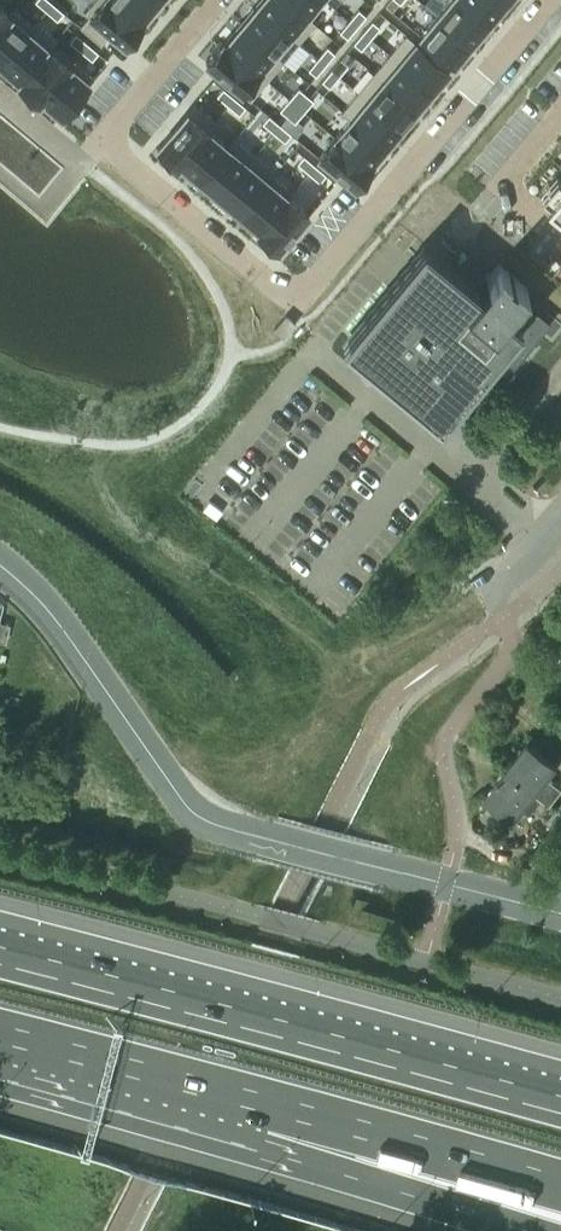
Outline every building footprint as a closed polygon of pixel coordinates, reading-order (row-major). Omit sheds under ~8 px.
[(34,0),(45,10),(52,2),(49,0),(35,0),(34,0)] [(79,25),(100,43),(109,32),(124,44),(141,25),(111,0),(93,0),(84,11),(88,15),(79,25)] [(141,25),(142,24),(140,22),(155,4),(150,0),(111,0),(141,25)] [(255,6),(298,42),(314,23),(287,0),(260,0),(255,6)] [(314,23),(315,22),(310,18),(325,0),(287,0),(314,23)] [(436,15),(470,43),(486,25),(457,0),(448,0),(436,15)] [(486,25),(502,6),(495,0),(457,0),(486,25)] [(52,2),(45,10),(57,19),(63,12),(52,2)] [(255,6),(239,24),(282,61),(298,42),(255,6)] [(12,9),(11,8),(7,13),(0,7),(0,23),(12,9)] [(0,23),(0,64),(35,21),(31,25),(12,9),(0,23)] [(358,9),(349,20),(356,26),(365,15),(358,9)] [(436,15),(420,35),(454,63),(470,43),(436,15)] [(349,20),(339,31),(347,38),(356,26),(349,20)] [(371,20),(362,31),(370,38),(379,26),(371,20)] [(0,64),(0,65),(19,80),(17,82),(18,83),(56,38),(35,21),(0,64)] [(222,41),(222,42),(266,79),(282,61),(239,24),(224,42),(222,41)] [(362,31),(353,43),(360,49),(370,38),(362,31)] [(75,33),(69,40),(80,50),(86,42),(75,33)] [(405,33),(388,53),(432,90),(449,69),(405,33)] [(56,38),(18,83),(38,100),(72,59),(53,43),(57,39),(56,38)] [(86,42),(80,50),(91,59),(98,52),(86,42)] [(222,42),(205,62),(250,99),(266,79),(222,42)] [(326,46),(317,58),(325,64),(334,53),(326,46)] [(388,53),(373,72),(416,108),(432,90),(388,53)] [(317,58),(308,69),(315,75),(325,64),(317,58)] [(340,58),(330,69),(338,75),(348,64),(340,58)] [(72,59),(38,100),(39,100),(41,99),(61,116),(93,77),(72,59)] [(330,69),(321,80),(329,87),(338,75),(330,69)] [(373,72),(357,91),(400,127),(416,108),(373,72)] [(222,87),(216,95),(227,105),(234,97),(222,87)] [(298,87),(288,98),(296,104),(305,93),(303,91),(298,87)] [(357,91),(341,110),(384,146),(400,127),(357,91)] [(305,93),(296,104),(304,111),(313,99),(308,95),(305,93)] [(234,97),(227,105),(238,114),(245,106),(234,97)] [(288,98),(279,109),(286,116),(296,104),(288,98)] [(193,102),(156,147),(177,165),(214,120),(193,102)] [(296,104),(286,116),(294,122),(304,111),(296,104)] [(349,119),(334,136),(370,167),(371,165),(369,164),(384,146),(341,110),(340,111),(349,119)] [(268,114),(262,122),(273,131),(279,124),(268,114)] [(214,120),(177,165),(178,166),(179,164),(198,180),(234,137),(234,136),(226,145),(208,130),(215,121),(214,120)] [(279,124),(273,131),(284,141),(291,133),(279,124)] [(334,136),(318,156),(354,186),(370,167),(334,136)] [(234,137),(198,180),(218,197),(254,154),(234,137)] [(254,154),(218,197),(238,213),(274,170),(254,154)] [(303,155),(296,163),(307,172),(313,164),(303,155)] [(313,164),(307,172),(319,182),(325,174),(313,164)] [(274,170),(238,213),(257,229),(256,231),(257,232),(291,191),(272,176),(275,171),(274,170)] [(545,201),(560,214),(560,182),(545,201)] [(291,191),(257,232),(278,249),(308,214),(288,197),(292,192),(291,191)] [(498,264),(486,279),(479,287),(477,289),(422,243),(341,342),(439,423),(496,354),(512,367),(549,322),(519,297),(526,288),(513,277),(515,275),(509,270),(508,272),(498,264)] [(273,329),(283,337),(295,322),(285,314),(273,329)] [(555,764),(528,742),(506,770),(541,798),(551,806),(560,793),(560,789),(545,777),(555,764)] [(532,809),(541,798),(506,770),(485,797),(512,818),(524,803),(532,809)] [(560,829),(560,813),(556,809),(547,822),(559,831),(560,829)]
